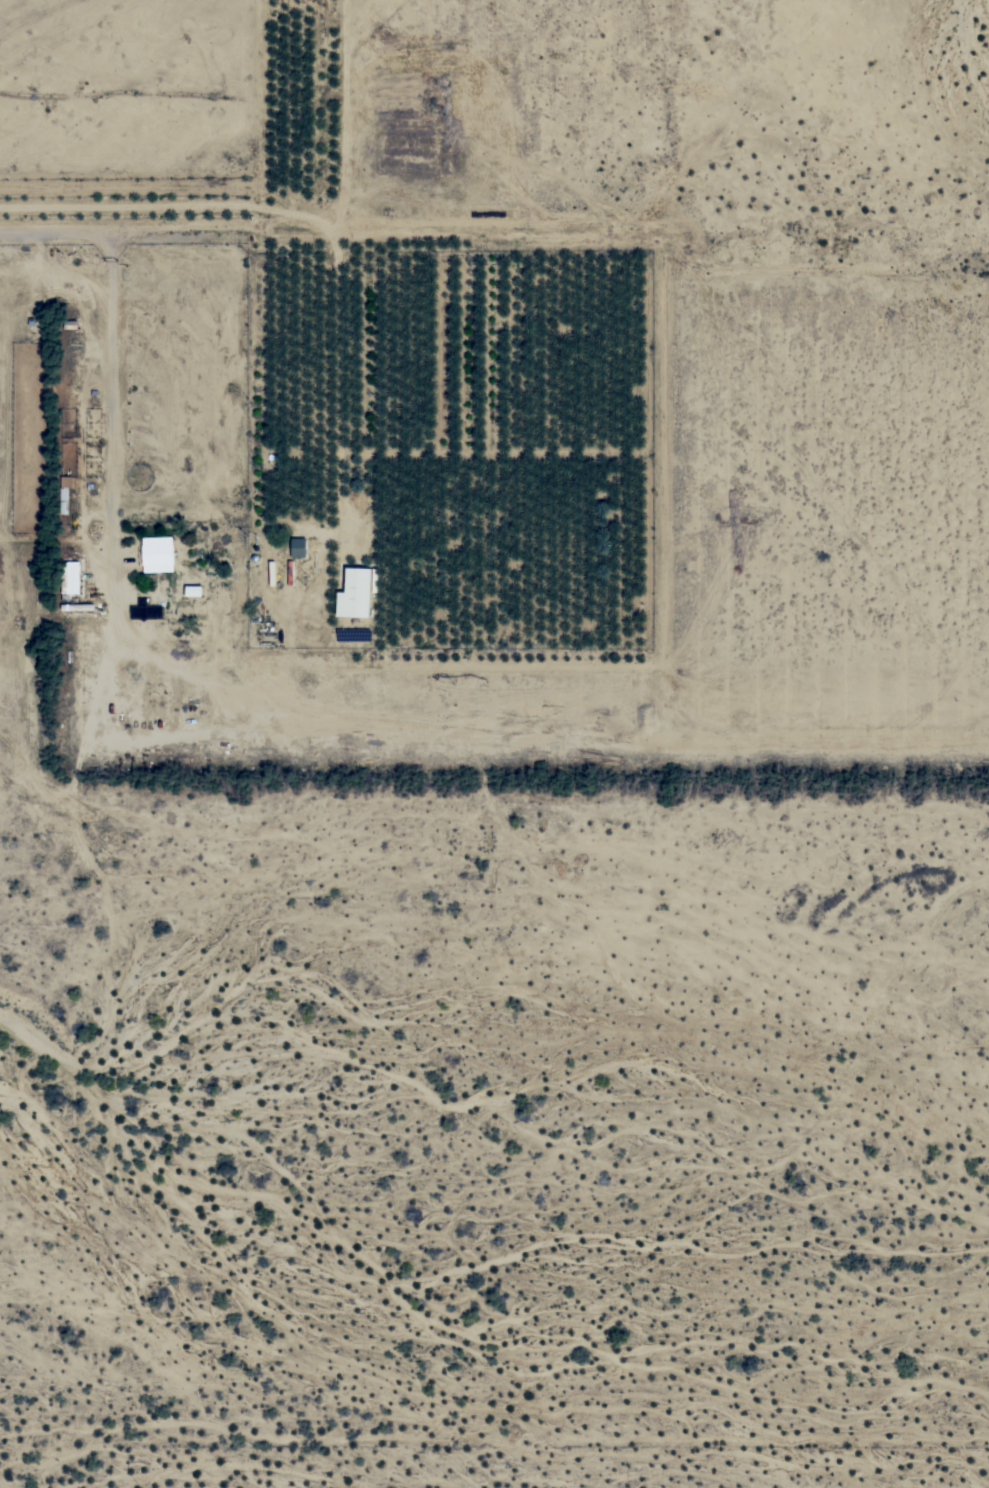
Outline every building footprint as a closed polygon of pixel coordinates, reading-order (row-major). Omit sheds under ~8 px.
[(173,537),(142,537),(142,572),(173,572),(173,537)] [(80,562),(61,562),(61,594),(80,594),(80,562)] [(369,618),(370,568),(339,567),(337,617),(369,618)]
